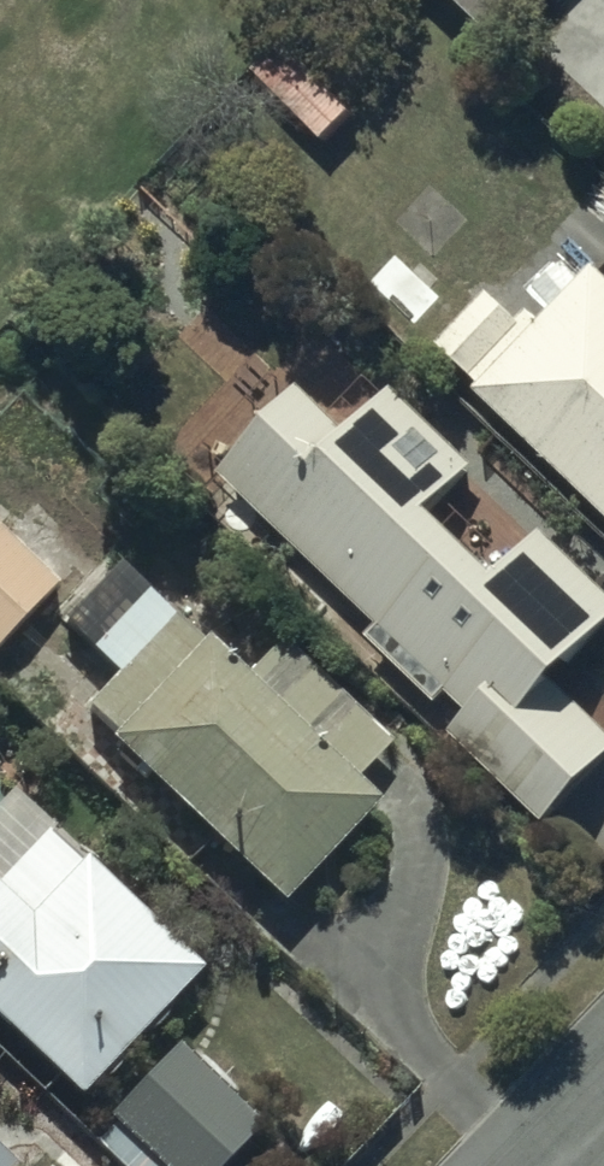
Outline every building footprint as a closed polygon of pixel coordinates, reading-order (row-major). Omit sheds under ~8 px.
[(484,42),(523,0),(440,0),(484,42)] [(396,250),(360,285),(404,329),(440,295),(396,250)] [(429,348),(470,387),(462,393),(603,528),(603,286),(585,268),(533,322),(520,308),(507,319),(482,291),(429,348)] [(209,474),(372,628),(359,638),(427,704),(438,692),(459,713),(439,734),(533,823),(603,751),(603,734),(545,674),(603,621),(603,602),(533,530),(478,582),(412,516),(462,472),(379,389),(335,432),(291,387),(209,474)] [(52,585),(0,535),(0,640),(52,585)] [(116,561),(59,625),(117,676),(87,710),(114,734),(105,744),(279,905),(377,805),(354,780),(388,743),(281,636),(244,677),(116,561)] [(32,837),(0,872),(0,1040),(65,1100),(181,975),(32,837)] [(253,1130),(170,1049),(97,1120),(131,1152),(119,1165),(217,1165),(253,1130)]
